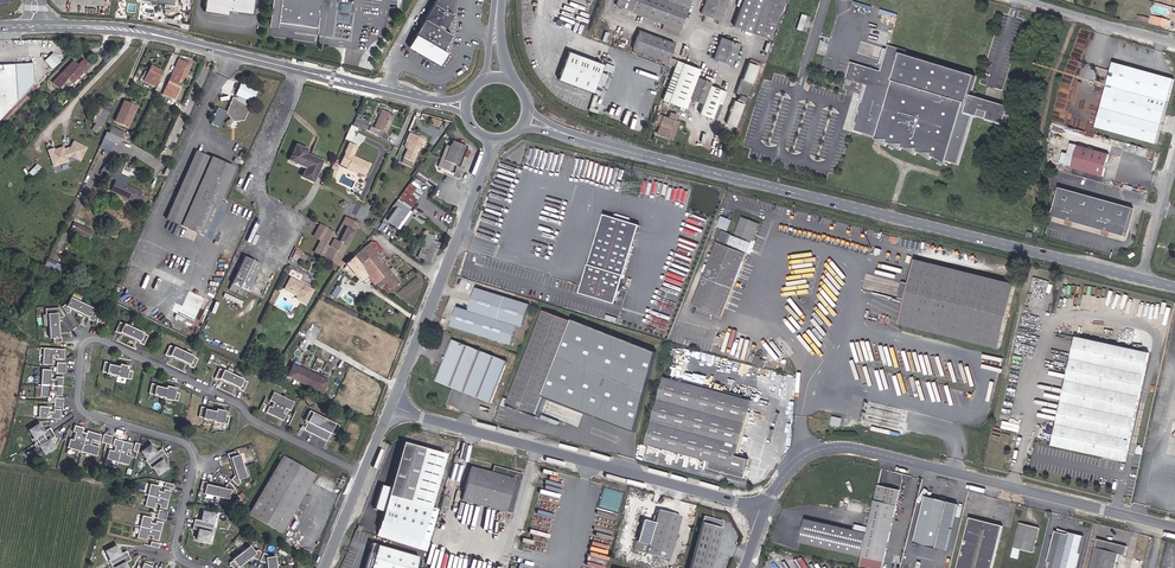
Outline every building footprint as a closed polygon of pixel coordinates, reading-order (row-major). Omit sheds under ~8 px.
[(252,14),(255,0),(205,0),(203,11),(227,15),(228,11),(252,14)] [(272,6),(269,25),(322,33),(326,0),(321,0),(319,21),(279,16),(281,7),(272,6)] [(272,6),(281,7),(279,16),(319,21),(321,0),(273,0),(272,6)] [(341,0),(334,16),(341,21),(348,5),(350,0),(341,0)] [(433,4),(444,9),(449,0),(435,0),(433,4)] [(668,27),(667,30),(674,33),(675,29),(681,31),(683,32),(695,0),(623,0),(620,9),(668,27)] [(705,16),(724,22),(731,1),(734,2),(735,0),(711,0),(705,16)] [(774,40),(788,0),(748,0),(738,27),(774,40)] [(444,9),(433,4),(415,35),(441,50),(450,34),(443,29),(452,14),(444,9)] [(802,29),(807,14),(801,13),(797,28),(802,29)] [(1170,30),(1172,24),(1154,18),(1152,25),(1170,30)] [(664,66),(669,68),(670,65),(672,66),(679,47),(643,34),(636,53),(637,53),(637,55),(651,60),(651,58),(665,63),(664,66)] [(441,50),(415,35),(407,49),(440,67),(445,53),(441,50)] [(718,61),(737,67),(745,46),(726,39),(718,61)] [(902,55),(906,56),(907,52),(890,47),(885,66),(898,69),(902,55)] [(52,70),(60,62),(53,54),(44,61),(52,70)] [(939,158),(952,116),(964,73),(906,56),(902,55),(898,69),(885,66),(884,71),(874,68),(868,85),(864,103),(861,103),(856,122),(858,122),(856,130),(878,136),(877,141),(885,146),(886,142),(891,144),(900,150),(901,146),(907,148),(914,154),(916,150),(920,152),(931,159),(932,155),(937,157),(939,158)] [(560,85),(596,98),(606,69),(571,57),(568,63),(560,85)] [(68,79),(72,83),(73,84),(89,66),(83,60),(77,66),(73,61),(52,83),(58,89),(63,83),(68,79)] [(189,64),(178,60),(163,93),(174,98),(182,82),(181,82),(189,64)] [(771,66),(754,60),(753,63),(767,68),(761,85),(765,86),(771,66)] [(1156,142),(1174,77),(1112,61),(1095,126),(1156,142)] [(0,65),(0,128),(39,87),(35,82),(34,63),(0,65)] [(667,101),(674,103),(687,65),(680,63),(667,101)] [(767,68),(753,63),(747,80),(761,85),(767,68)] [(853,81),(868,85),(874,68),(858,64),(853,81)] [(727,107),(731,95),(713,88),(714,84),(701,80),(704,71),(687,65),(674,103),(691,109),(694,99),(707,104),(703,114),(718,119),(722,106),(727,107)] [(151,66),(148,72),(145,77),(143,82),(154,87),(162,71),(151,66)] [(973,117),(988,121),(995,103),(973,97),(978,77),(964,73),(952,116),(939,158),(942,162),(943,159),(960,163),(973,117)] [(68,87),(72,83),(68,79),(63,83),(68,87)] [(241,83),(235,95),(246,100),(247,99),(252,102),(258,91),(241,83)] [(745,95),(752,97),(755,89),(746,86),(743,95),(745,95)] [(743,101),(750,104),(752,97),(745,95),(743,101)] [(246,104),(245,104),(243,104),(238,102),(236,99),(232,97),(226,113),(233,122),(244,121),(250,105),(246,104)] [(101,128),(113,103),(105,99),(93,124),(101,128)] [(137,107),(124,101),(115,122),(128,128),(137,107)] [(693,110),(698,112),(701,104),(695,102),(693,110)] [(731,124),(742,128),(749,106),(739,102),(731,124)] [(988,121),(1004,126),(1010,108),(995,103),(988,121)] [(221,127),(226,109),(217,107),(212,124),(221,127)] [(379,131),(381,132),(385,134),(394,115),(387,112),(386,112),(381,110),(380,114),(376,123),(373,128),(379,131)] [(365,132),(369,124),(356,118),(352,126),(365,132)] [(662,135),(672,138),(678,122),(672,120),(668,119),(666,125),(662,135)] [(385,140),(387,134),(385,134),(379,131),(373,128),(375,123),(372,122),(368,131),(378,136),(378,137),(385,140)] [(672,138),(679,141),(685,124),(678,122),(672,138)] [(124,133),(112,127),(109,134),(121,139),(124,133)] [(109,134),(107,132),(104,138),(119,145),(121,139),(109,134)] [(403,158),(412,162),(422,139),(409,133),(406,141),(408,142),(405,148),(407,149),(403,158)] [(466,146),(451,140),(449,147),(445,145),(437,167),(452,173),(455,165),(458,166),(466,146)] [(1064,163),(1072,165),(1078,143),(1070,141),(1064,163)] [(80,161),(86,148),(73,143),(69,153),(65,155),(63,149),(54,152),(53,151),(48,153),(54,168),(68,163),(66,158),(70,157),(80,161)] [(365,175),(370,164),(354,157),(359,146),(352,143),(342,165),(348,167),(358,172),(365,175)] [(1072,166),(1103,174),(1109,152),(1078,143),(1072,165),(1072,166)] [(307,150),(296,146),(290,160),(296,163),(296,164),(306,168),(302,177),(313,182),(321,161),(305,154),(307,150)] [(211,157),(196,150),(165,220),(180,227),(211,157)] [(225,204),(220,201),(234,167),(211,157),(180,227),(204,237),(210,239),(225,204)] [(411,166),(412,162),(403,158),(402,162),(411,166)] [(33,175),(42,168),(38,164),(29,171),(33,175)] [(425,181),(428,176),(418,170),(415,174),(425,181)] [(142,192),(116,180),(111,191),(137,204),(142,192)] [(421,193),(408,184),(393,205),(396,208),(387,221),(399,230),(411,212),(409,210),(421,193)] [(1125,234),(1133,206),(1058,185),(1050,213),(1125,234)] [(426,218),(414,209),(411,212),(416,215),(414,217),(423,223),(426,218)] [(358,224),(345,217),(336,233),(326,228),(319,241),(313,253),(340,268),(343,263),(340,261),(343,255),(343,254),(356,228),(358,224)] [(716,227),(726,231),(730,221),(720,217),(716,227)] [(749,233),(755,235),(759,225),(741,218),(734,235),(747,239),(749,233)] [(623,280),(639,230),(604,219),(588,268),(623,280)] [(377,228),(381,223),(376,220),(372,225),(377,228)] [(74,231),(78,224),(74,223),(69,234),(87,243),(89,238),(74,231)] [(78,224),(74,231),(89,238),(92,231),(78,224)] [(319,241),(326,228),(320,224),(313,238),(319,241)] [(692,307),(722,318),(747,252),(746,251),(742,250),(726,243),(729,236),(721,233),(709,263),(692,307)] [(750,241),(753,242),(755,235),(749,233),(747,239),(742,250),(746,251),(750,241)] [(435,237),(427,234),(418,257),(432,263),(440,244),(433,241),(435,237)] [(383,278),(375,284),(388,293),(400,283),(384,264),(390,259),(377,243),(371,242),(360,251),(383,278)] [(367,276),(375,285),(375,284),(383,278),(360,251),(345,264),(357,277),(358,276),(362,281),(367,276)] [(244,257),(229,289),(245,297),(261,265),(244,257)] [(45,265),(59,272),(62,264),(48,258),(45,265)] [(900,327),(1001,352),(1018,286),(915,262),(909,286),(905,305),(900,327)] [(614,308),(623,280),(588,268),(582,286),(578,297),(614,308)] [(316,285),(293,273),(288,282),(301,289),(299,293),(309,299),(316,285)] [(337,298),(341,287),(336,285),(332,296),(337,298)] [(495,310),(492,310),(496,293),(467,285),(459,315),(470,318),(471,312),(493,317),(495,310)] [(898,303),(905,305),(909,286),(902,285),(898,303)] [(169,288),(165,298),(176,303),(180,293),(180,291),(180,290),(172,287),(169,288)] [(94,308),(71,297),(69,303),(68,302),(63,306),(68,313),(72,311),(71,310),(73,308),(90,316),(89,318),(93,320),(96,314),(92,312),(94,308)] [(60,306),(47,307),(47,312),(49,312),(51,337),(55,336),(55,341),(63,341),(63,336),(61,336),(59,316),(61,316),(65,313),(60,306)] [(540,312),(501,406),(531,419),(543,390),(571,325),(540,312)] [(125,323),(120,321),(116,331),(120,333),(121,331),(141,341),(140,342),(145,344),(149,334),(145,332),(125,322),(125,323)] [(1148,355),(1077,339),(1059,411),(1051,448),(1122,465),(1148,355)] [(448,340),(432,381),(486,403),(503,363),(448,340)] [(174,346),(170,344),(166,354),(170,356),(171,355),(190,364),(190,365),(194,367),(199,358),(194,356),(195,355),(175,346),(174,346)] [(58,365),(65,366),(66,356),(43,355),(42,371),(52,371),(53,362),(58,362),(58,365)] [(110,361),(105,360),(103,370),(108,371),(107,372),(118,374),(118,375),(127,378),(127,377),(131,378),(133,370),(129,369),(130,365),(121,363),(120,365),(110,363),(110,361)] [(755,367),(762,369),(764,361),(757,360),(755,367)] [(329,379),(324,376),(325,374),(320,371),(319,374),(307,367),(308,365),(304,362),(302,364),(296,361),(290,372),(323,391),(329,379)] [(224,369),(220,367),(215,377),(220,379),(221,378),(240,387),(240,388),(244,390),(249,381),(244,379),(244,378),(224,369)] [(63,391),(64,382),(57,381),(56,384),(51,384),(52,374),(42,374),(41,390),(63,391)] [(745,457),(731,453),(745,398),(659,376),(641,445),(741,470),(745,457)] [(157,383),(152,382),(150,392),(154,393),(154,394),(165,396),(165,397),(174,399),(178,400),(180,392),(176,391),(177,387),(167,385),(167,387),(157,385),(157,383)] [(297,398),(276,388),(272,396),(277,398),(275,403),(272,402),(269,408),(286,416),(289,410),(286,408),(288,404),(293,406),(297,398)] [(50,401),(50,396),(56,397),(55,400),(63,400),(63,391),(41,390),(40,401),(50,401)] [(207,406),(202,405),(199,415),(204,416),(204,417),(214,420),(214,421),(223,423),(223,422),(228,423),(230,415),(225,414),(226,410),(217,408),(216,410),(206,408),(207,406)] [(62,422),(62,412),(55,412),(55,415),(49,415),(50,409),(40,409),(39,420),(62,422)] [(337,422),(314,411),(305,428),(328,439),(337,422)] [(304,429),(311,416),(308,414),(301,427),(304,429)] [(37,446),(54,435),(51,431),(46,434),(41,427),(31,433),(36,441),(35,442),(37,446)] [(84,454),(90,436),(86,434),(87,430),(79,428),(77,434),(80,435),(78,442),(74,441),(71,451),(84,454)] [(100,459),(102,449),(93,447),(95,441),(102,444),(104,437),(90,433),(90,436),(84,454),(100,459)] [(56,450),(51,442),(57,439),(54,435),(37,446),(40,450),(41,449),(46,457),(56,450)] [(121,463),(127,443),(118,441),(116,447),(119,448),(117,454),(112,453),(111,460),(121,463)] [(134,459),(129,458),(131,451),(133,452),(135,445),(127,443),(121,463),(132,466),(134,459)] [(372,532),(420,545),(430,508),(426,507),(440,457),(395,444),(383,489),(374,486),(367,512),(376,514),(372,532)] [(152,466),(168,454),(165,450),(160,454),(155,446),(145,453),(150,461),(149,462),(152,466)] [(231,479),(238,485),(243,479),(249,477),(241,453),(237,454),(236,450),(227,453),(228,458),(230,457),(236,476),(235,475),(231,479)] [(171,469),(166,462),(171,458),(168,454),(152,466),(154,469),(156,468),(161,476),(171,469)] [(316,475),(282,456),(249,514),(282,533),(297,508),(303,511),(311,499),(304,495),(316,475)] [(456,506),(506,519),(517,478),(489,471),(487,478),(465,472),(456,506)] [(203,478),(201,488),(205,489),(204,493),(229,499),(230,493),(231,493),(236,487),(229,481),(226,485),(227,486),(227,487),(207,482),(208,480),(203,478)] [(441,498),(446,499),(452,480),(446,479),(441,498)] [(148,494),(168,499),(170,490),(164,488),(163,491),(156,490),(158,485),(151,483),(148,494)] [(947,493),(920,486),(917,497),(921,498),(910,545),(933,551),(947,493)] [(883,562),(896,491),(874,487),(865,530),(852,527),(851,533),(802,523),(798,546),(883,562)] [(152,506),(154,501),(160,503),(159,506),(166,508),(168,499),(148,494),(146,504),(152,506)] [(436,513),(442,515),(446,499),(441,498),(436,513)] [(203,511),(201,520),(195,518),(194,523),(213,527),(214,523),(213,522),(215,513),(203,511)] [(625,554),(662,563),(673,520),(650,514),(645,532),(641,548),(628,545),(625,554)] [(141,526),(160,530),(163,522),(156,520),(155,523),(149,521),(150,516),(143,515),(141,526)] [(963,550),(970,517),(966,516),(959,549),(963,550)] [(963,550),(969,551),(976,518),(970,517),(963,550)] [(969,551),(991,557),(999,524),(976,518),(969,551)] [(703,567),(713,530),(715,530),(716,524),(697,519),(684,567),(703,567)] [(1037,527),(1018,522),(1012,549),(1019,550),(1031,553),(1037,527)] [(213,527),(194,523),(193,528),(199,529),(197,538),(208,541),(210,532),(212,532),(213,527)] [(144,538),(146,533),(152,535),(151,537),(158,539),(160,530),(141,526),(138,536),(144,538)] [(628,545),(641,548),(645,532),(632,528),(628,545)] [(1056,529),(1058,532),(1053,531),(1046,561),(1049,562),(1047,567),(1075,567),(1083,536),(1056,529)] [(1113,552),(1123,555),(1126,546),(1096,538),(1088,567),(1109,567),(1113,552)] [(250,545),(233,558),(233,559),(230,562),(234,567),(239,567),(240,567),(239,566),(252,556),(253,557),(258,559),(261,550),(257,549),(254,551),(250,545)] [(114,567),(130,555),(127,552),(122,556),(116,548),(107,556),(112,563),(111,564),(114,567)] [(1019,550),(1012,549),(1010,557),(1017,559),(1019,550)] [(359,567),(410,567),(412,563),(370,550),(367,560),(362,558),(359,567)] [(960,563),(966,565),(969,551),(963,550),(960,563)] [(275,556),(268,557),(267,553),(263,551),(260,560),(264,562),(265,562),(266,561),(267,567),(277,567),(275,556)] [(978,567),(988,567),(991,557),(969,551),(966,565),(978,567)] [(128,563),(133,559),(130,555),(114,567),(131,567),(128,563)]
